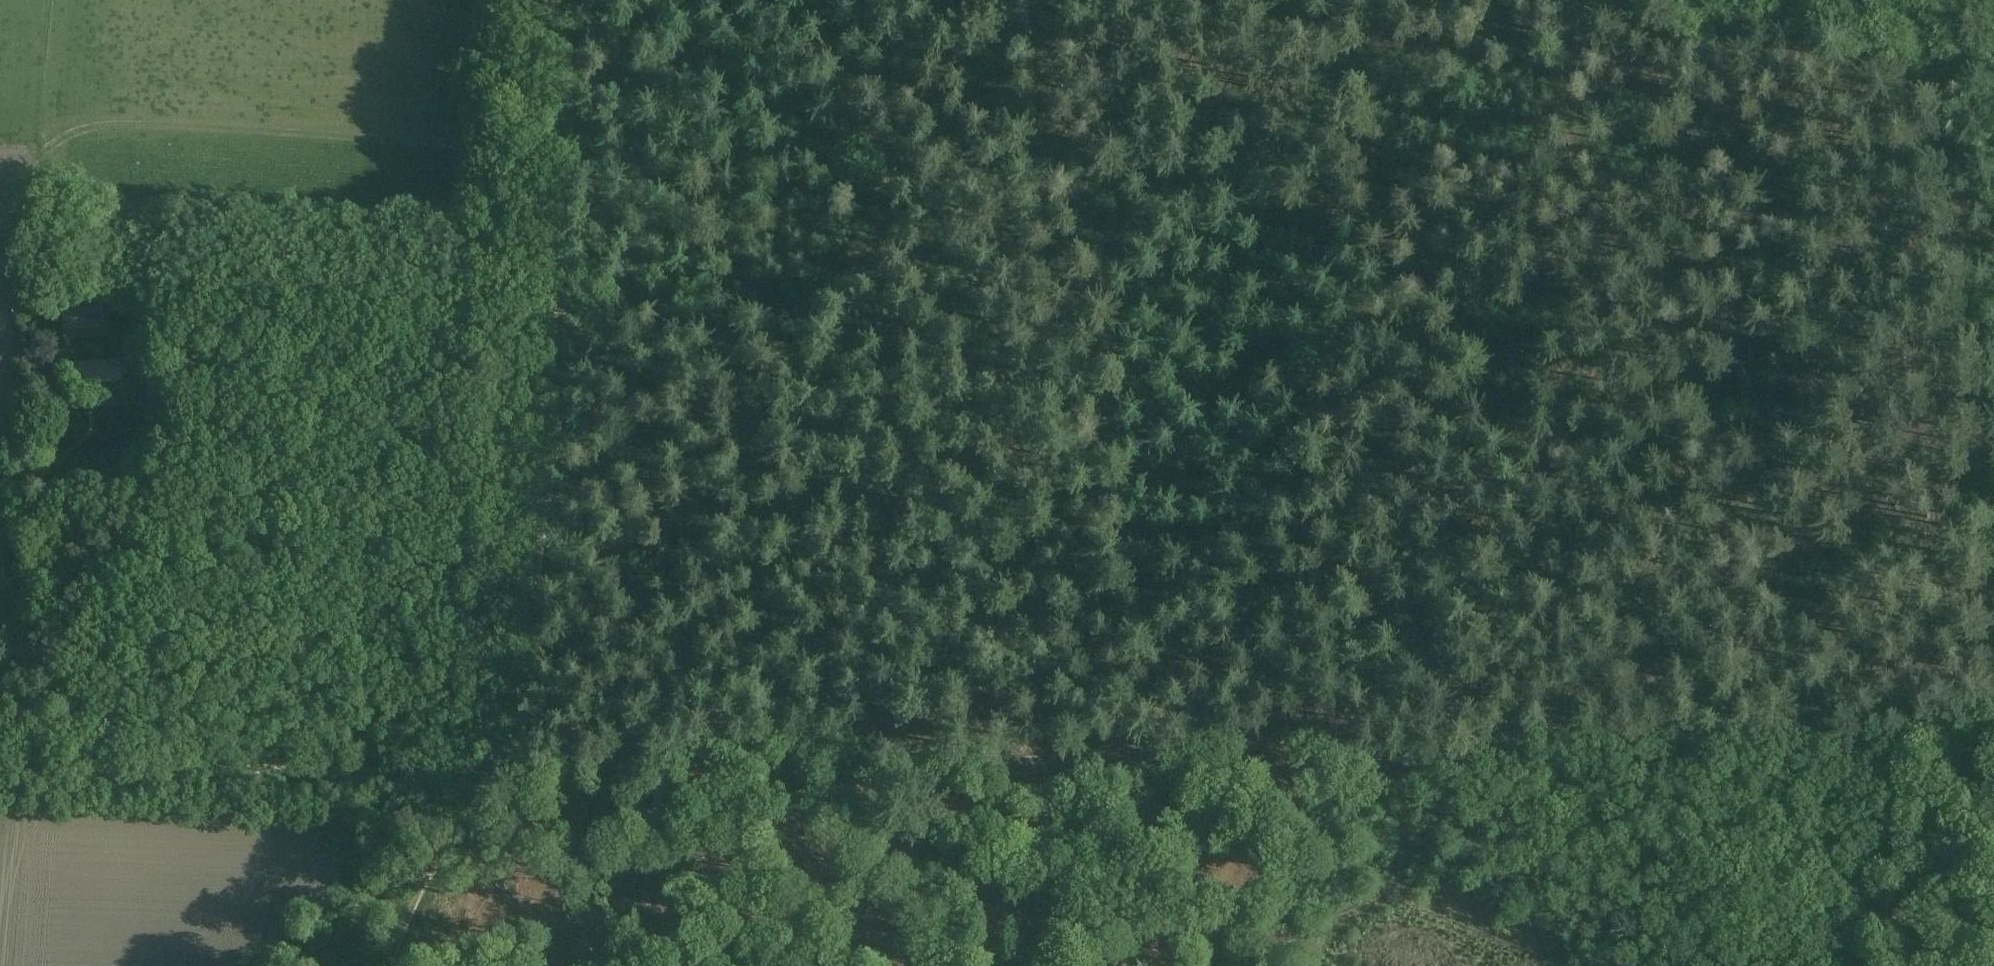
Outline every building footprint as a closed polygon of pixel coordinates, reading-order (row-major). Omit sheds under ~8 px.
[(101,307),(63,310),(64,328),(103,325),(101,307)] [(121,379),(119,360),(69,364),(70,383),(121,379)]
